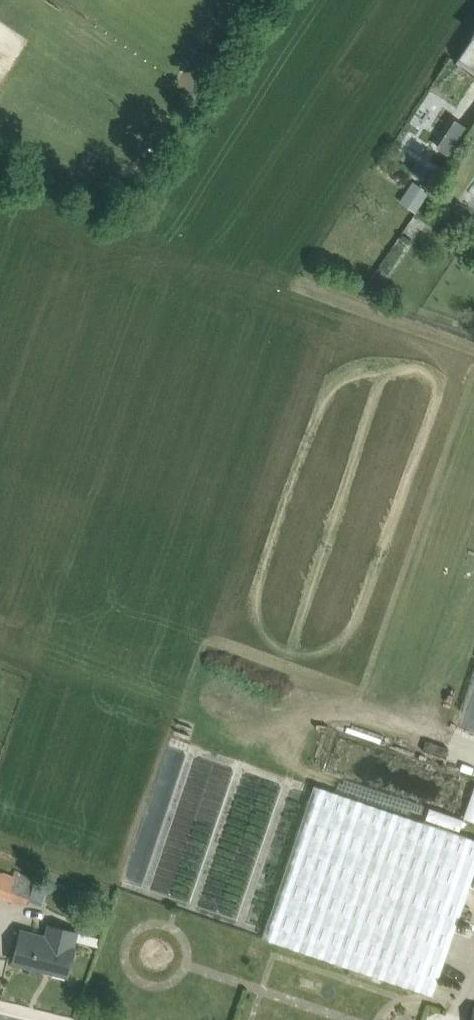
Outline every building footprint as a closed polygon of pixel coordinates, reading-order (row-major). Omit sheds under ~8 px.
[(473,64),(473,35),(461,55),(473,64)] [(470,129),(455,119),(437,147),(452,157),(470,129)] [(421,186),(408,206),(416,212),(430,192),(421,186)] [(453,247),(458,250),(463,242),(458,239),(453,247)] [(383,277),(389,267),(382,263),(376,273),(383,277)] [(262,936),(432,994),(473,871),(473,838),(314,784),(262,936)] [(44,890),(48,880),(37,875),(36,878),(15,870),(13,877),(0,872),(0,896),(25,906),(28,898),(29,898),(33,886),(44,890)] [(21,932),(13,962),(68,975),(79,930),(48,922),(44,937),(21,932)]
